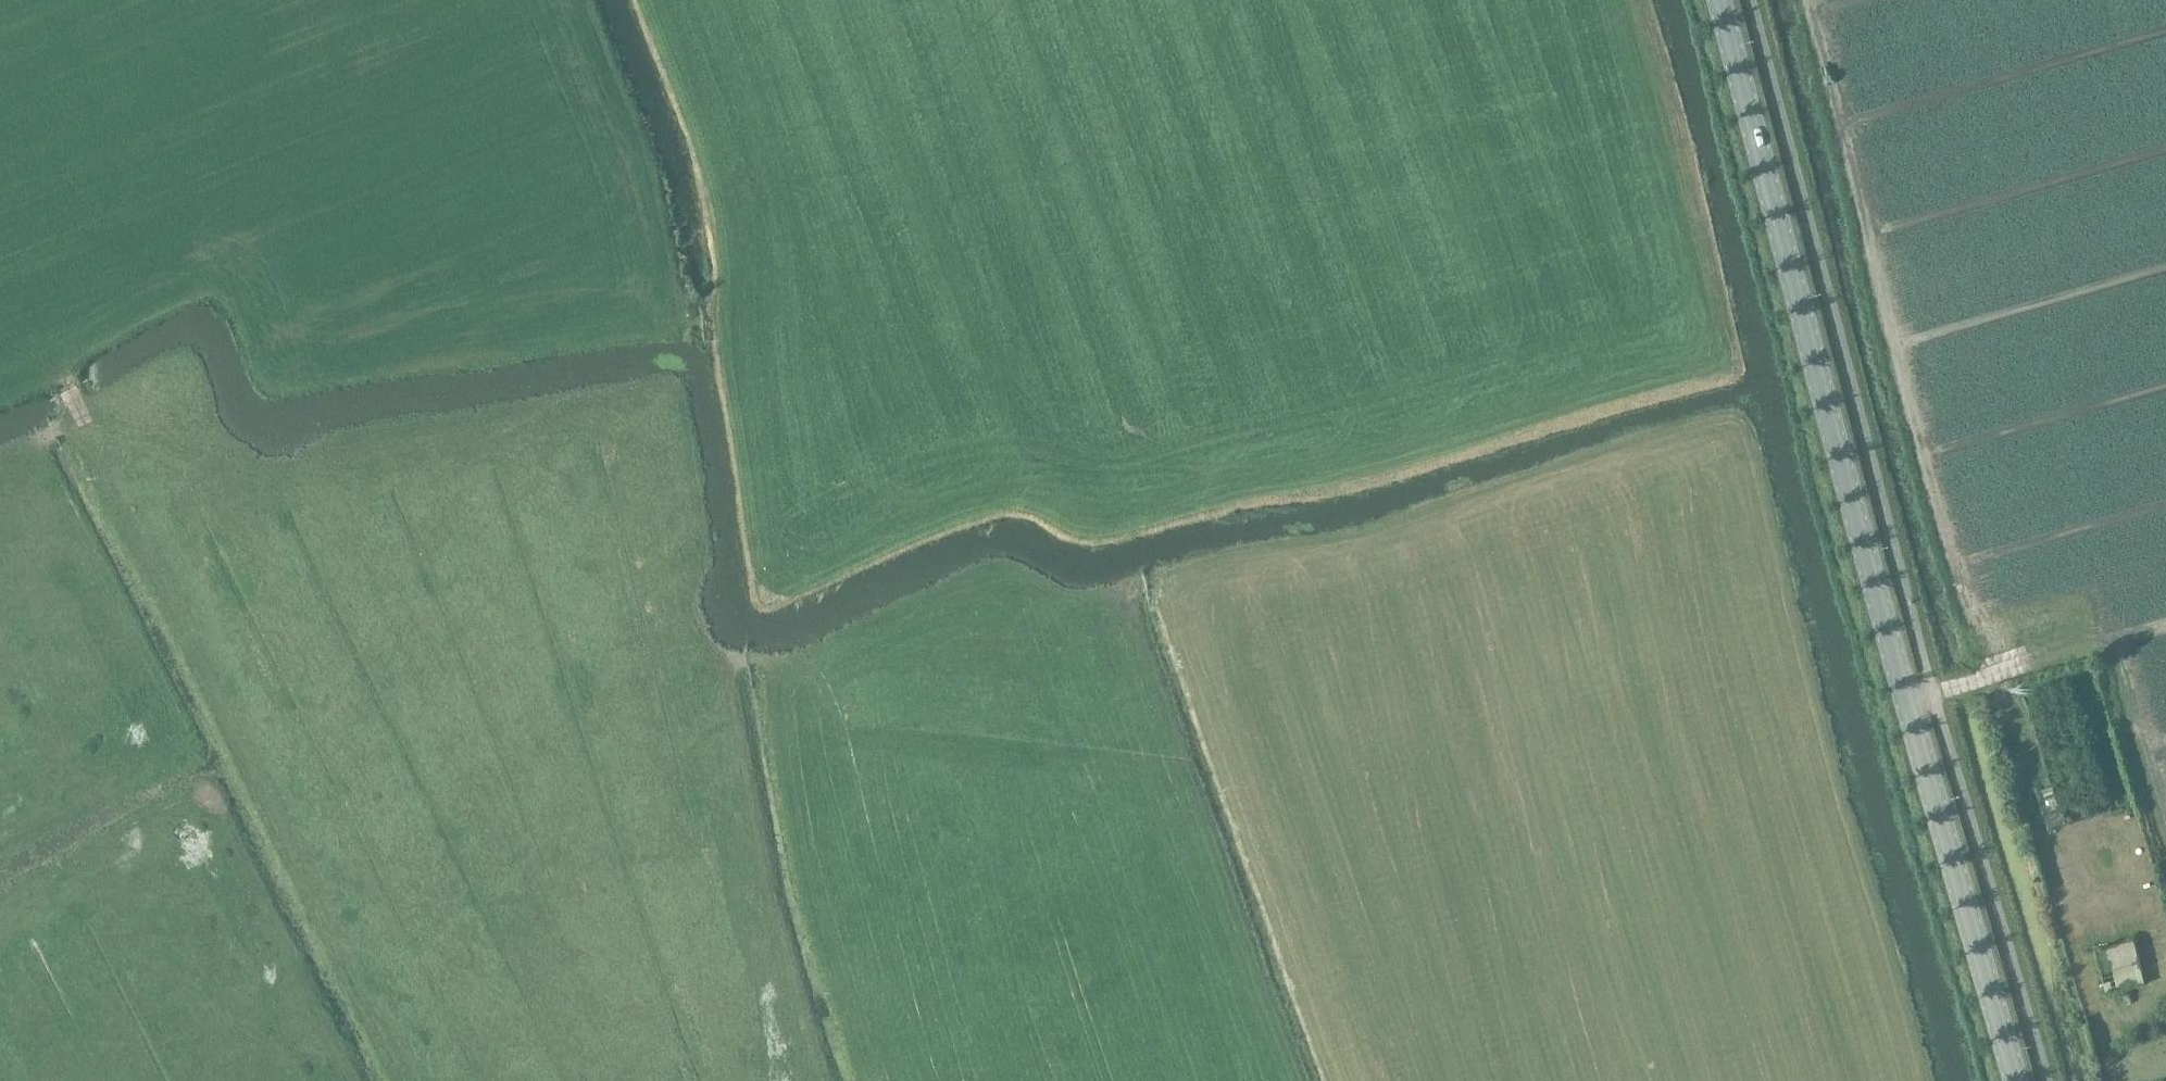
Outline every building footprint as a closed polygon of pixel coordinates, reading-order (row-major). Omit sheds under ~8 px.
[(2035,788),(2040,806),(2053,803),(2048,785),(2035,788)] [(2130,964),(2101,973),(2107,998),(2138,991),(2130,964)]
